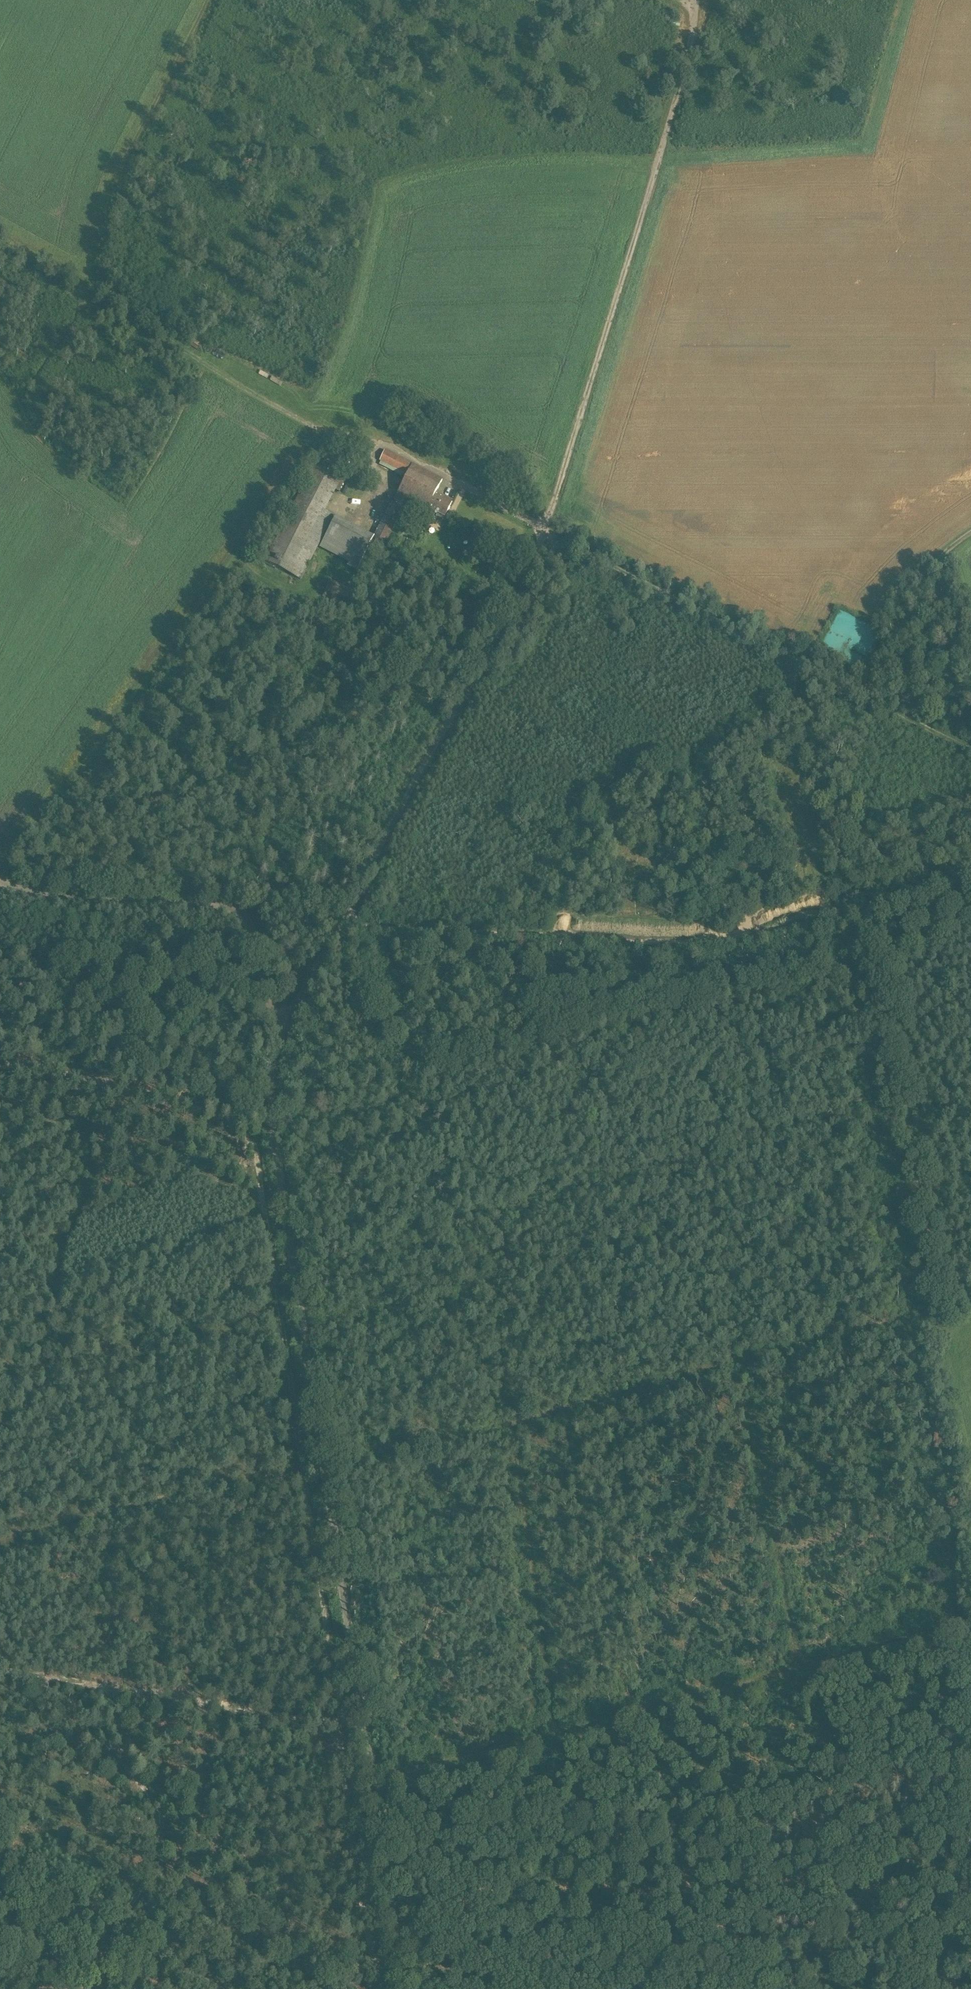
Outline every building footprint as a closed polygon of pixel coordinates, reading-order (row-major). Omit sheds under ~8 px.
[(665,21),(673,22),(674,14),(666,13),(665,21)] [(232,360),(223,352),(219,357),(227,365),(232,360)] [(270,374),(265,382),(270,386),(276,378),(270,374)] [(286,379),(280,390),(292,396),(298,385),(286,379)] [(406,475),(411,465),(383,451),(379,461),(406,475)] [(324,511),(335,490),(340,479),(313,465),(287,517),(265,561),(300,580),(333,515),(324,511)] [(411,465),(406,475),(394,498),(432,518),(435,512),(444,517),(452,502),(435,494),(442,480),(411,465)] [(373,537),(374,537),(385,543),(401,510),(389,504),(373,537)] [(374,537),(373,537),(334,517),(318,548),(358,568),(374,537)]
